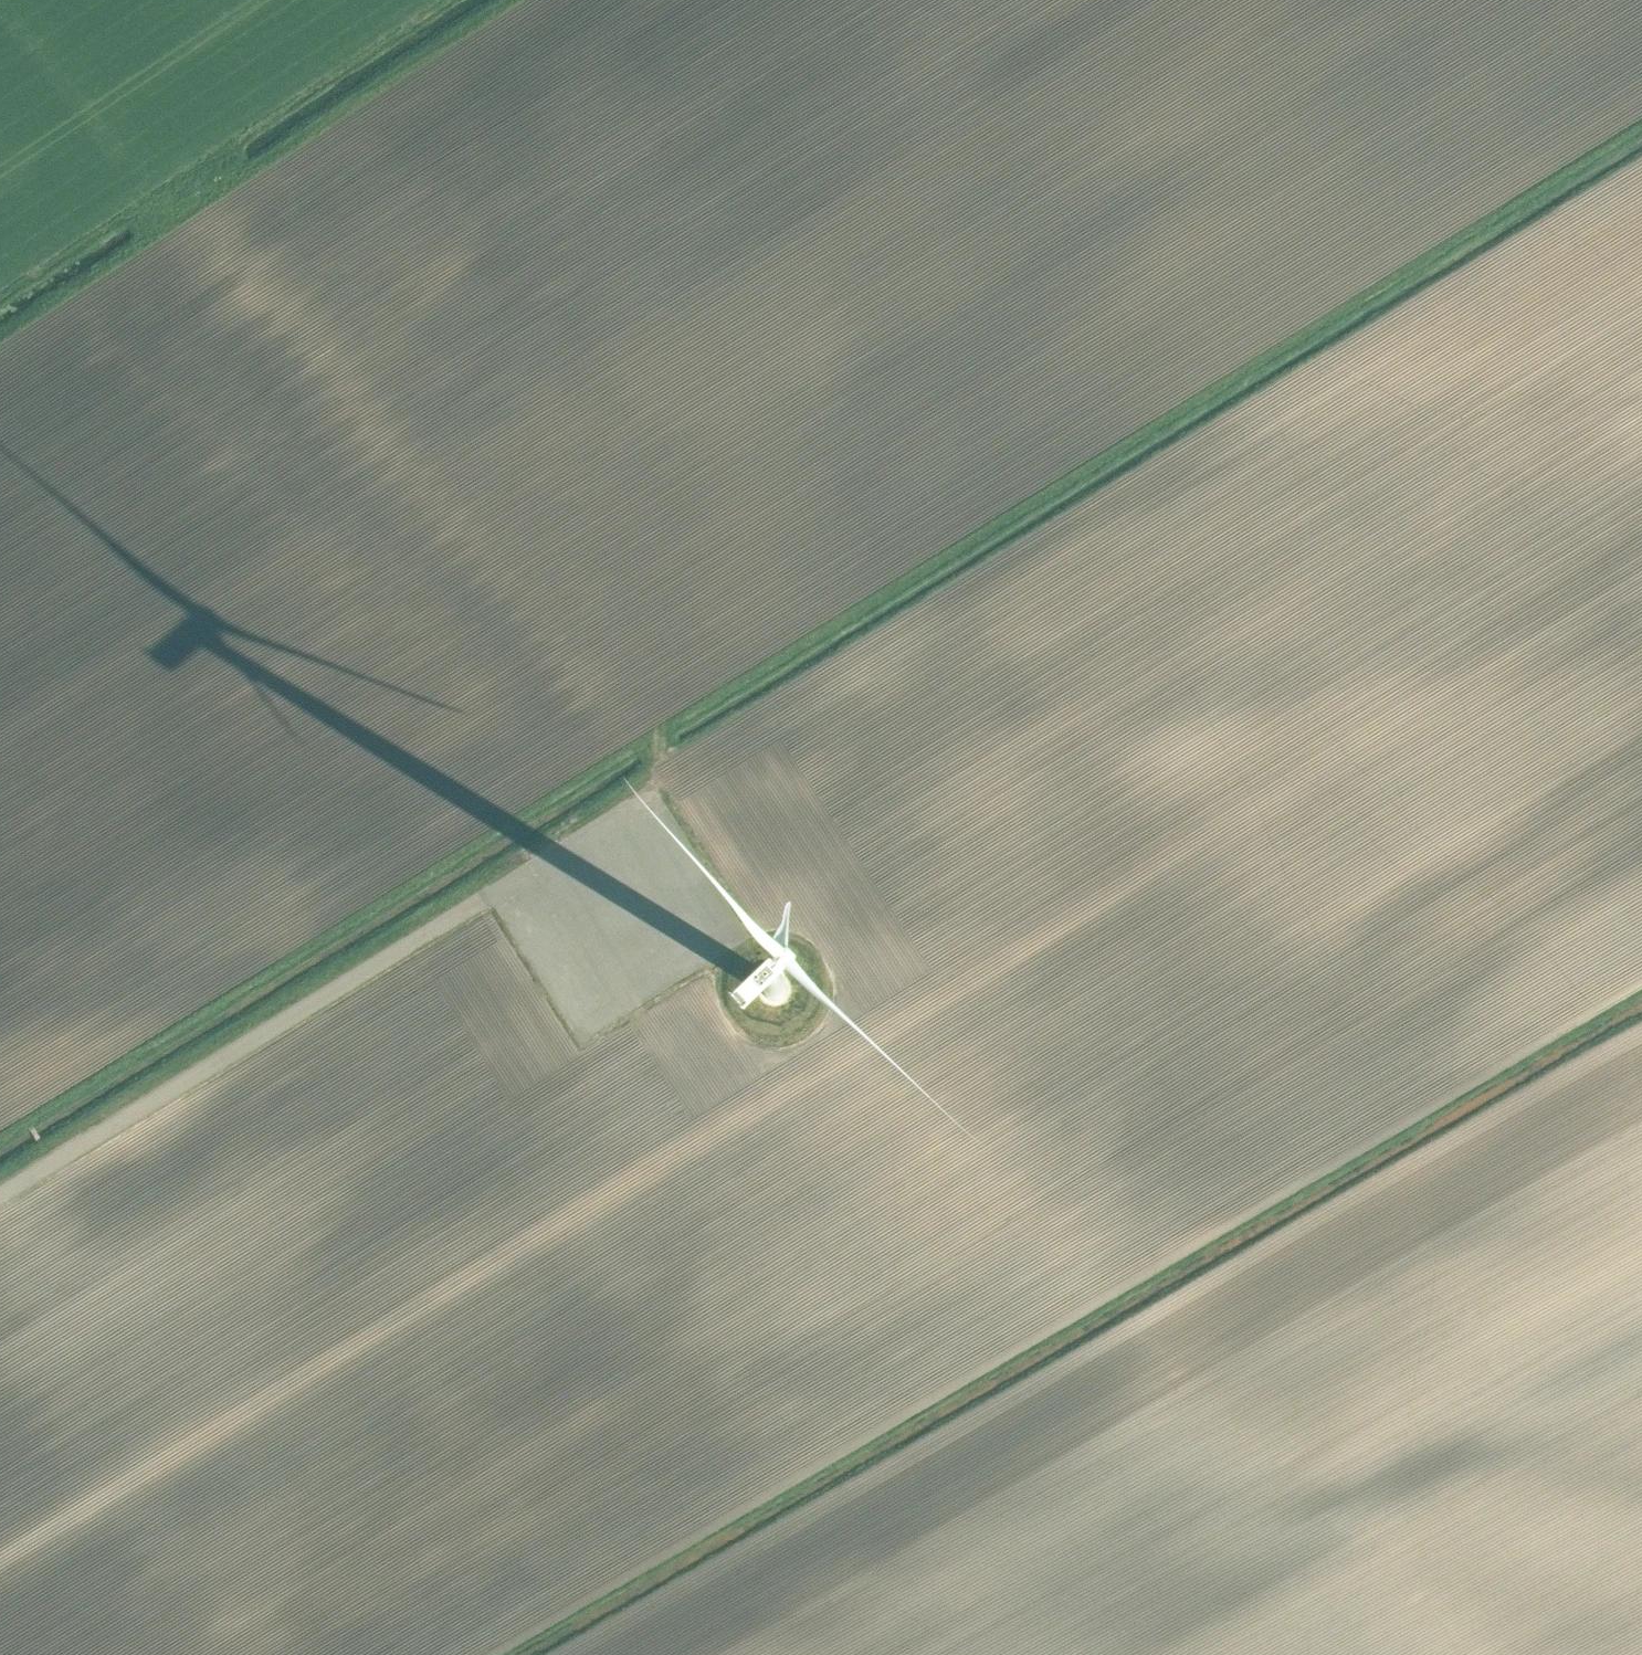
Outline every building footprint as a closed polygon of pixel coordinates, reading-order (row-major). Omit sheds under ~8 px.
[(771,1000),(773,1001),(774,1001),(777,1001),(778,1000),(780,999),(782,998),(783,996),(784,995),(785,993),(785,991),(785,989),(785,986),(784,985),(783,983),(782,981),(780,980),(778,979),(776,979),(775,979),(773,979),(771,980),(769,980),(768,982),(766,983),(765,985),(764,987),(764,989),(764,991),(764,993),(765,995),(766,997),(768,998),(769,999),(771,1000)]
